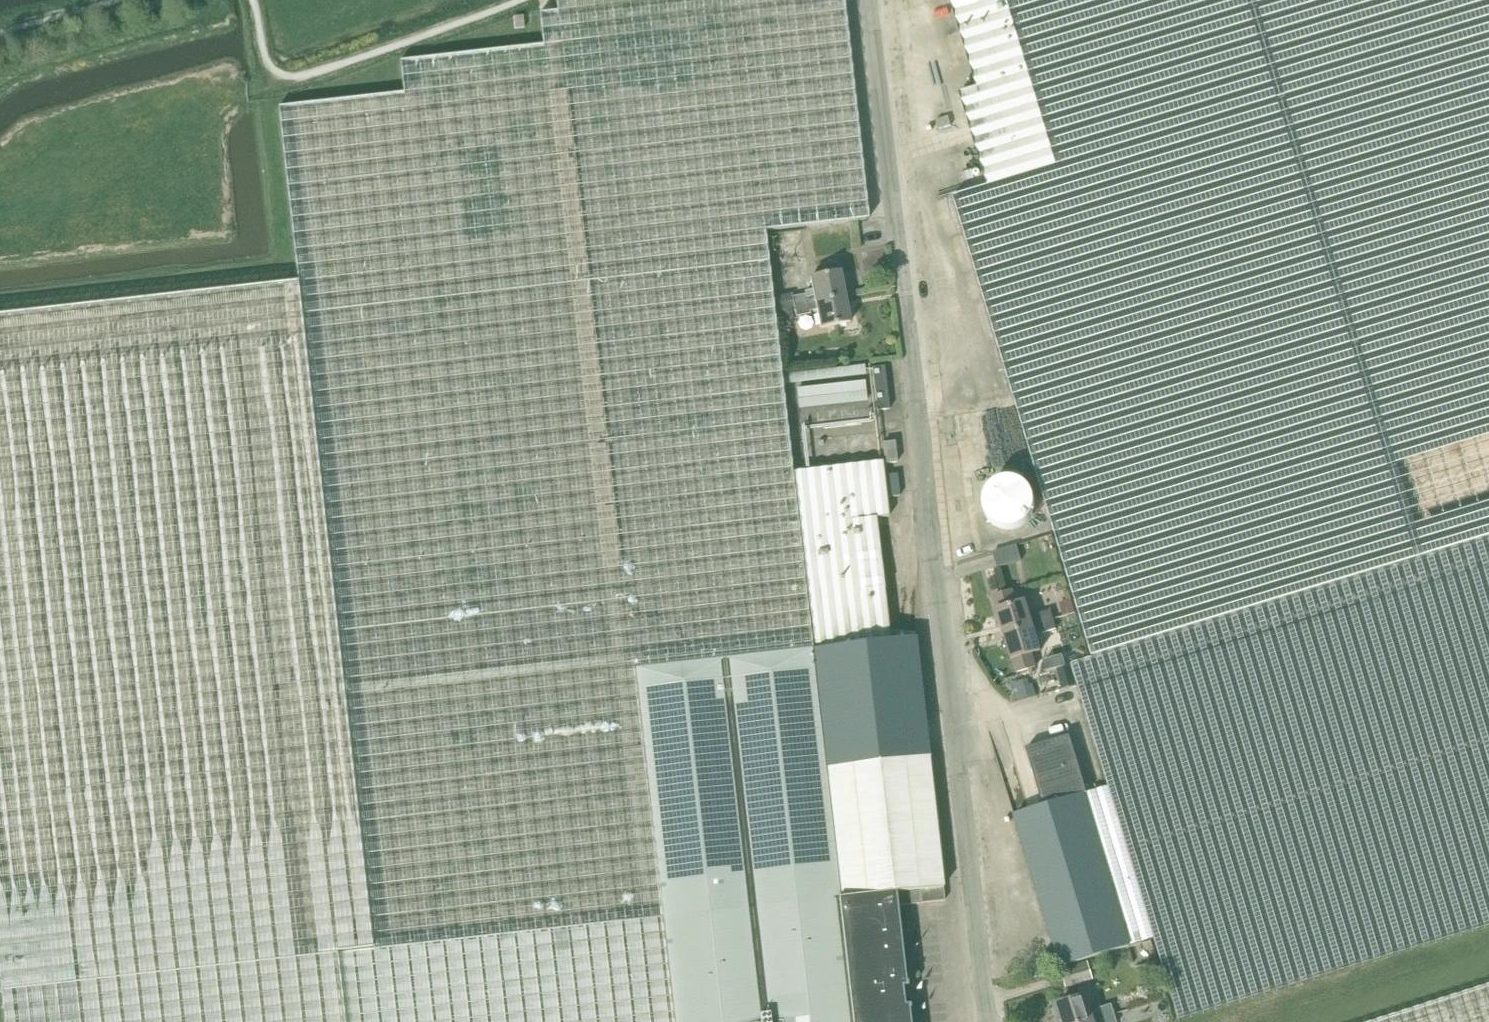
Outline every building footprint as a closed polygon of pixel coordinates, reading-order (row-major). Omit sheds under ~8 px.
[(888,642),(888,627),(876,518),(888,517),(882,464),(792,473),(781,371),(765,232),(870,220),(844,0),(554,0),(556,13),(538,15),(542,47),(399,63),(403,95),(274,109),(294,285),(0,317),(0,1014),(1,1021),(908,1021),(906,1007),(903,1007),(901,988),(905,988),(896,907),(944,902),(915,645),(916,644),(915,639),(888,642)] [(1092,658),(1072,664),(1108,787),(1087,794),(1070,737),(1027,750),(1044,807),(1015,815),(1060,967),(1155,939),(1179,1020),(1488,927),(1488,0),(949,0),(976,90),(959,95),(987,188),(952,198),(1092,658)] [(804,295),(792,297),(791,298),(791,295),(775,298),(777,310),(845,298),(839,267),(836,263),(830,262),(825,265),(823,270),(824,275),(810,278),(813,291),(804,292),(804,295)] [(781,326),(789,324),(794,323),(792,310),(795,309),(796,317),(810,314),(810,312),(817,310),(820,329),(850,323),(845,298),(777,310),(778,313),(779,312),(781,326)] [(798,369),(802,424),(872,419),(869,364),(798,369)] [(885,366),(872,368),(877,411),(890,410),(885,366)] [(896,462),(894,442),(882,444),(884,464),(896,462)] [(897,474),(885,475),(888,497),(900,496),(897,474)] [(1035,505),(1034,502),(1034,500),(1033,497),(1032,494),(1031,492),(1029,490),(1027,487),(1025,486),(1023,484),(1021,482),(1018,481),(1016,480),(1013,480),(1010,479),(1007,479),(1005,480),(1002,480),(999,481),(997,482),(994,484),(992,486),(990,487),(988,490),(987,492),(986,494),(985,497),(984,500),(983,502),(983,505),(983,508),(984,511),(985,513),(986,516),(987,518),(988,521),(990,523),(992,525),(994,526),(997,528),(999,529),(1002,530),(1005,530),(1007,531),(1010,531),(1013,530),(1016,530),(1018,529),(1021,528),(1023,526),(1025,525),(1027,523),(1029,521),(1031,518),(1032,516),(1033,513),(1034,511),(1034,508),(1035,505)] [(997,553),(1002,568),(1025,559),(1019,544),(997,553)] [(1017,604),(1016,602),(1026,600),(1025,598),(1022,588),(1013,591),(1013,590),(994,596),(998,610),(997,610),(1004,635),(1054,620),(1051,610),(1038,614),(1038,617),(1031,619),(1026,601),(1017,604)] [(1063,617),(1076,613),(1071,600),(1059,603),(1063,617)] [(1057,629),(1054,620),(1004,635),(1012,660),(1013,659),(1017,673),(1036,667),(1032,654),(1041,651),(1036,633),(1042,631),(1043,633),(1057,629)] [(1063,656),(1044,661),(1048,672),(1066,666),(1063,656)] [(1077,687),(1071,667),(1056,671),(1062,691),(1077,687)] [(1066,988),(1094,981),(1089,964),(1061,971),(1066,988)] [(1374,1021),(1488,1021),(1488,985),(1374,1021)] [(1058,1005),(1063,1021),(1090,1021),(1115,1014),(1112,1005),(1098,1009),(1099,1012),(1092,1014),(1087,996),(1058,1005)]
